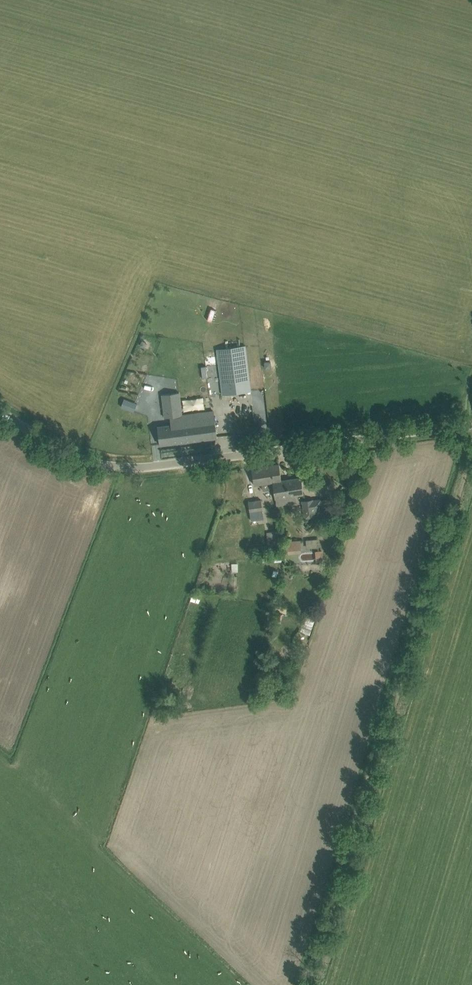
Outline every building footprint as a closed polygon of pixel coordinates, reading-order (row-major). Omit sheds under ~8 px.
[(216,313),(220,314),(224,304),(220,303),(216,313)] [(182,318),(201,315),(200,308),(181,311),(182,318)] [(197,336),(185,336),(185,333),(179,333),(180,348),(198,347),(197,336)] [(245,346),(216,349),(222,394),(251,391),(245,346)] [(184,402),(180,402),(179,392),(162,394),(165,418),(170,417),(171,425),(157,427),(158,435),(160,444),(217,437),(216,427),(214,411),(182,415),(181,407),(184,406),(184,402)] [(134,411),(137,403),(124,398),(121,406),(134,411)] [(281,480),(279,464),(252,468),(253,478),(254,485),(263,483),(263,489),(273,487),(273,482),(281,480)] [(304,494),(303,487),(301,477),(281,480),(273,482),(273,487),(275,498),(276,498),(277,505),(297,502),(296,495),(304,494)] [(323,514),(330,513),(328,499),(320,500),(320,498),(302,500),(305,518),(323,515),(323,514)] [(251,521),(264,519),(261,500),(248,502),(251,521)] [(269,550),(280,549),(278,536),(268,537),(269,550)] [(313,547),(318,547),(317,538),(305,539),(306,559),(314,558),(313,547)] [(284,551),(301,550),(300,540),(283,540),(284,551)] [(324,561),(323,550),(315,551),(316,561),(324,561)] [(316,615),(306,612),(301,626),(312,629),(316,615)]
